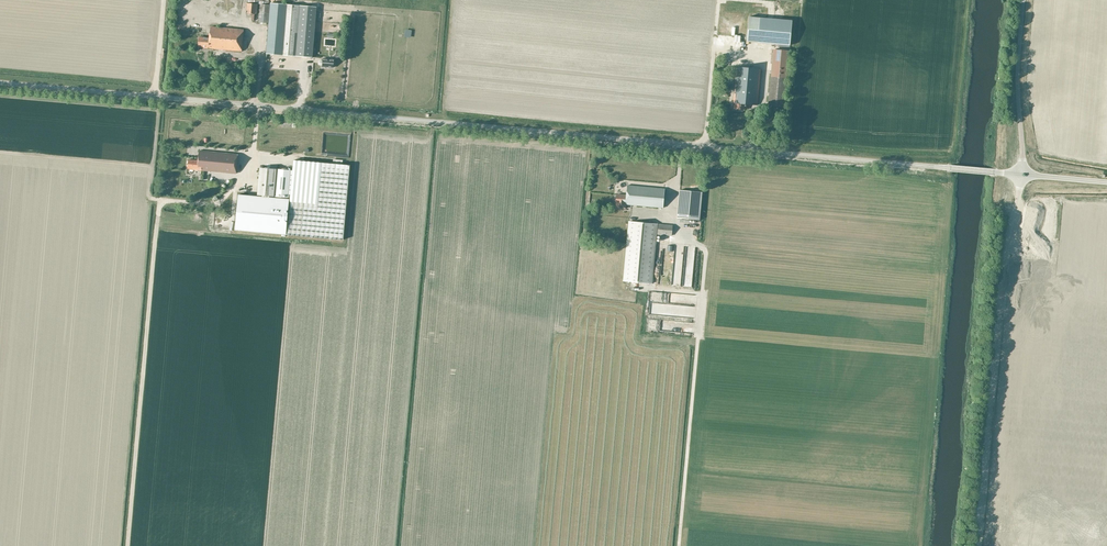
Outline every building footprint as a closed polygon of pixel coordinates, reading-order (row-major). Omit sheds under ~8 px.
[(191,13),(215,13),(215,5),(221,5),(221,0),(210,0),(191,0),(191,13)] [(317,7),(294,5),(295,2),(287,1),(287,4),(272,3),(267,53),(313,57),(317,7)] [(246,13),(257,14),(258,4),(247,3),(246,13)] [(259,22),(269,23),(270,5),(261,4),(259,22)] [(793,20),(749,16),(747,40),(791,44),(793,20)] [(244,29),(212,27),(211,38),(200,37),(199,46),(205,47),(204,48),(242,51),(244,29)] [(768,106),(785,107),(790,50),(773,49),(768,106)] [(322,67),(334,68),(334,59),(323,58),(322,67)] [(747,104),(758,105),(761,69),(737,66),(733,102),(735,102),(734,109),(747,110),(747,104)] [(281,131),(292,132),(292,122),(281,122),(281,131)] [(252,154),(287,157),(289,140),(285,140),(284,152),(253,150),(252,154)] [(190,169),(237,173),(239,154),(202,151),(200,161),(189,160),(188,168),(190,168),(190,169)] [(290,198),(290,199),(239,194),(235,230),(343,239),(350,165),(293,160),(292,170),(290,198)] [(260,167),(258,195),(289,198),(291,170),(260,167)] [(617,203),(616,208),(626,209),(626,205),(663,208),(665,189),(627,186),(627,196),(617,195),(616,203),(617,203)] [(678,218),(700,220),(702,192),(680,190),(678,218)] [(625,281),(652,284),(657,224),(630,222),(625,281)] [(657,235),(672,236),(673,225),(658,224),(657,235)] [(666,303),(652,302),(652,299),(647,299),(646,311),(647,312),(647,318),(655,318),(655,311),(665,312),(666,303)]
